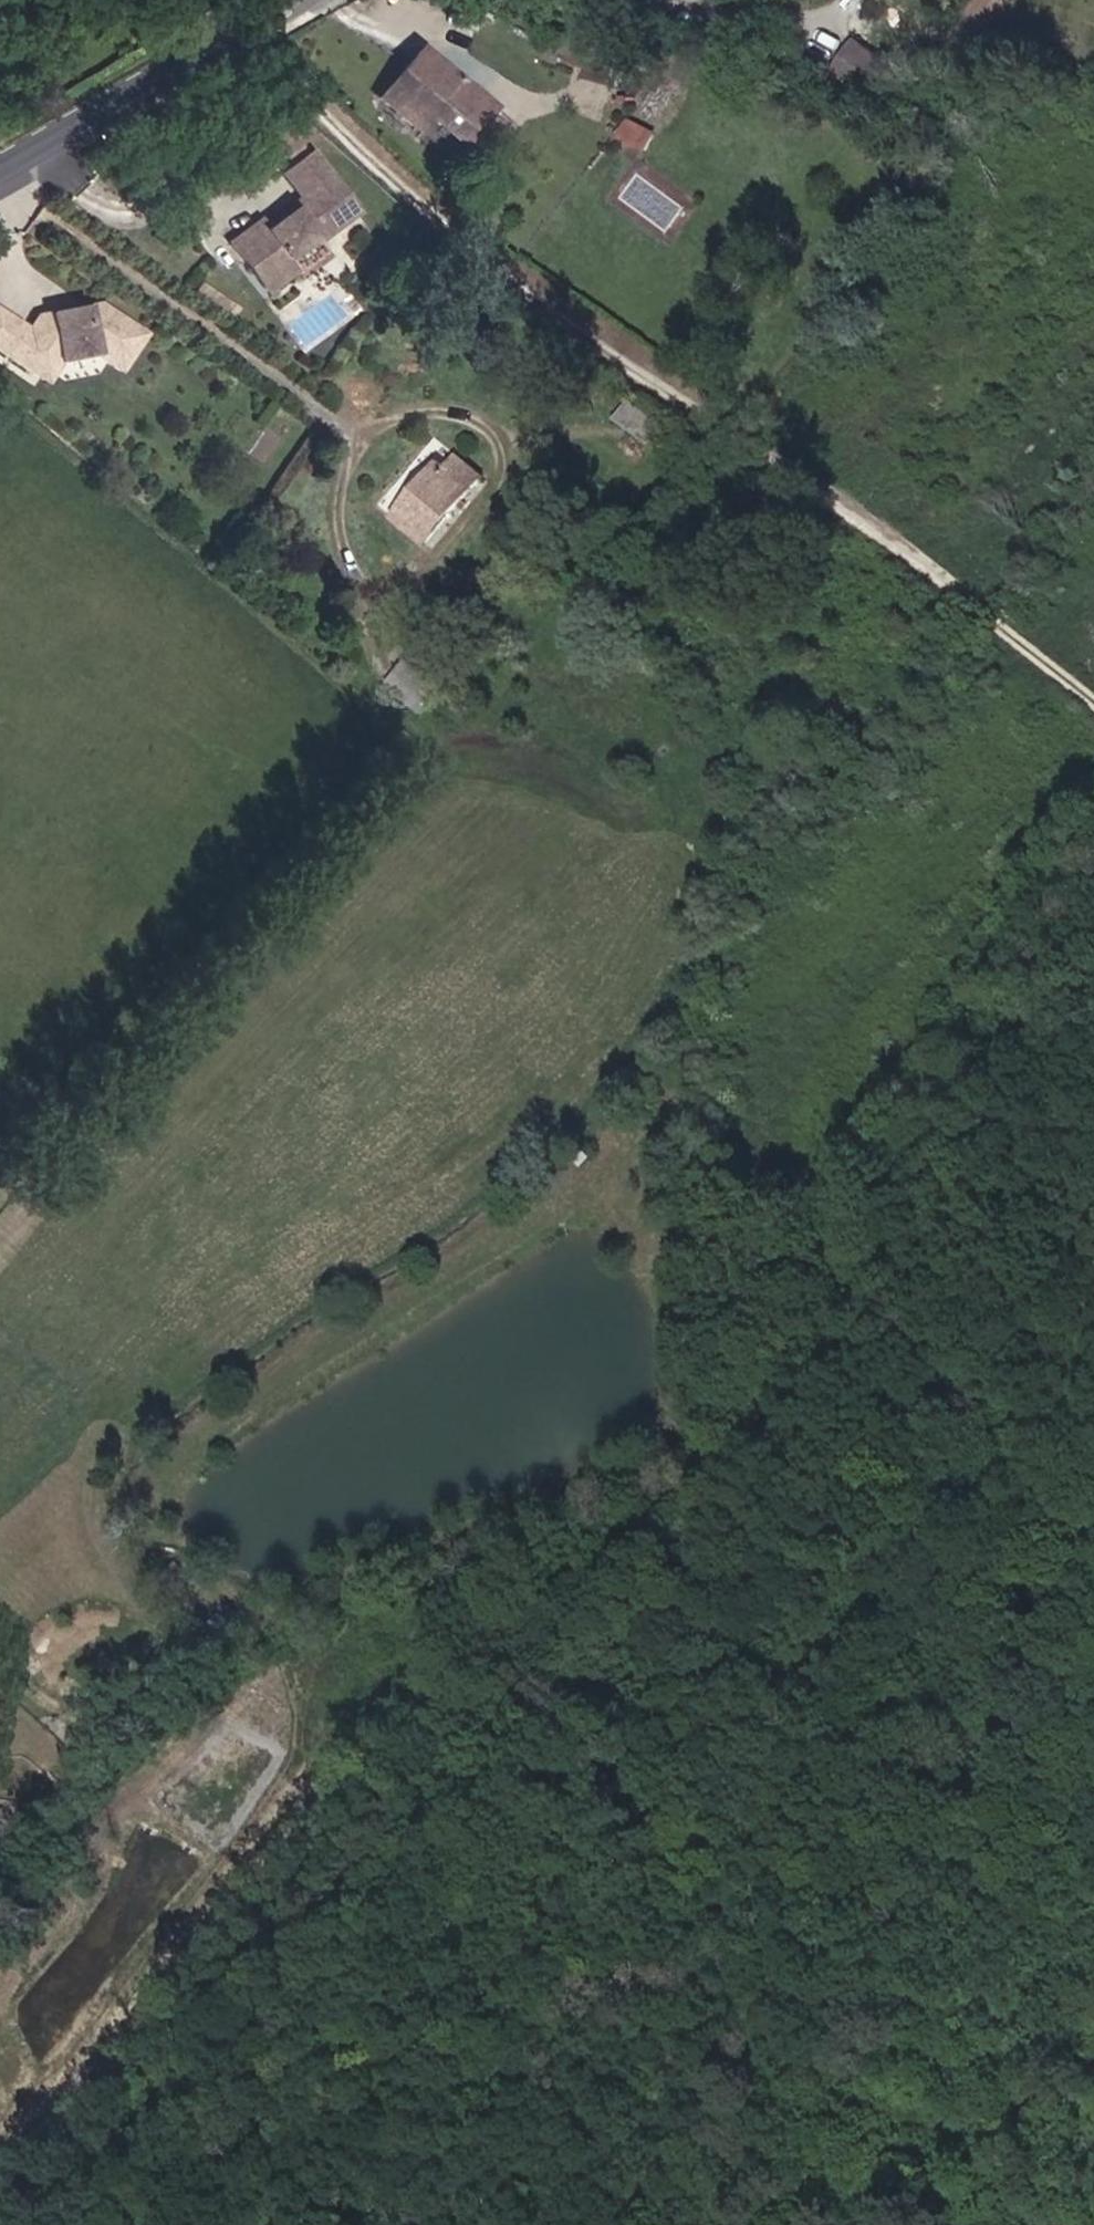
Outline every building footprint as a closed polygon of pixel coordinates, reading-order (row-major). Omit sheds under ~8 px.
[(589,43),(554,34),(549,53),(584,62),(589,43)] [(853,36),(835,72),(874,92),(892,56),(853,36)] [(420,138),(431,123),(457,143),(484,109),(415,54),(375,105),(420,138)] [(650,134),(623,120),(613,141),(640,154),(650,134)] [(299,144),(286,126),(269,139),(282,156),(299,144)] [(292,272),(284,261),(310,241),(313,245),(354,216),(310,156),(283,176),(301,201),(287,210),(291,215),(264,233),(258,223),(237,238),(283,278),(292,272)] [(283,278),(237,238),(227,245),(262,294),(283,278)] [(106,314),(63,285),(38,288),(35,293),(26,295),(21,291),(1,295),(0,297),(0,343),(10,329),(19,335),(21,344),(24,337),(53,331),(62,338),(71,325),(90,338),(106,314)] [(657,428),(627,405),(616,418),(646,441),(657,428)] [(392,521),(422,548),(480,478),(457,459),(445,474),(435,467),(392,521)] [(403,653),(380,678),(419,711),(441,688),(403,653)]
